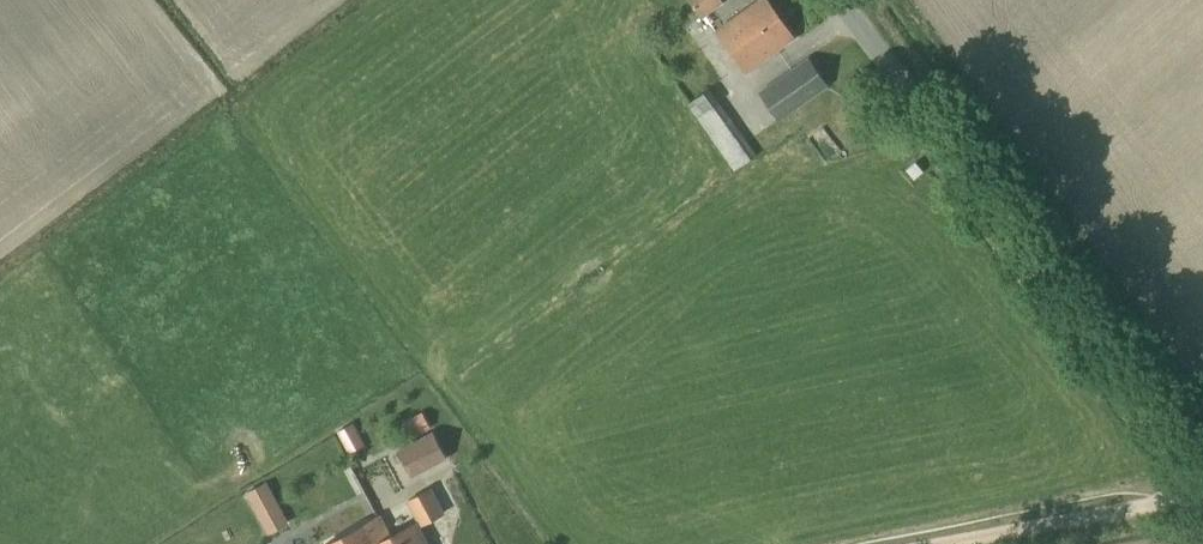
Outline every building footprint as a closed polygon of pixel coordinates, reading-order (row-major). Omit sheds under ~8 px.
[(724,3),(722,0),(689,0),(702,18),(724,3)] [(743,68),(747,72),(777,50),(794,38),(767,0),(759,0),(717,30),(743,68)] [(779,122),(829,87),(809,57),(759,93),(779,122)] [(734,171),(757,155),(719,101),(710,87),(687,104),(697,117),(734,171)] [(879,144),(894,133),(863,87),(847,99),(879,144)] [(907,169),(911,174),(914,178),(923,171),(916,162),(907,169)] [(359,424),(344,431),(354,452),(369,445),(359,424)] [(412,478),(448,459),(434,430),(397,450),(412,478)] [(253,506),(273,495),(270,490),(265,481),(245,492),(253,506)] [(420,527),(445,513),(432,487),(406,501),(420,527)] [(390,537),(379,516),(327,543),(419,543),(418,543),(424,540),(415,523),(390,537)]
